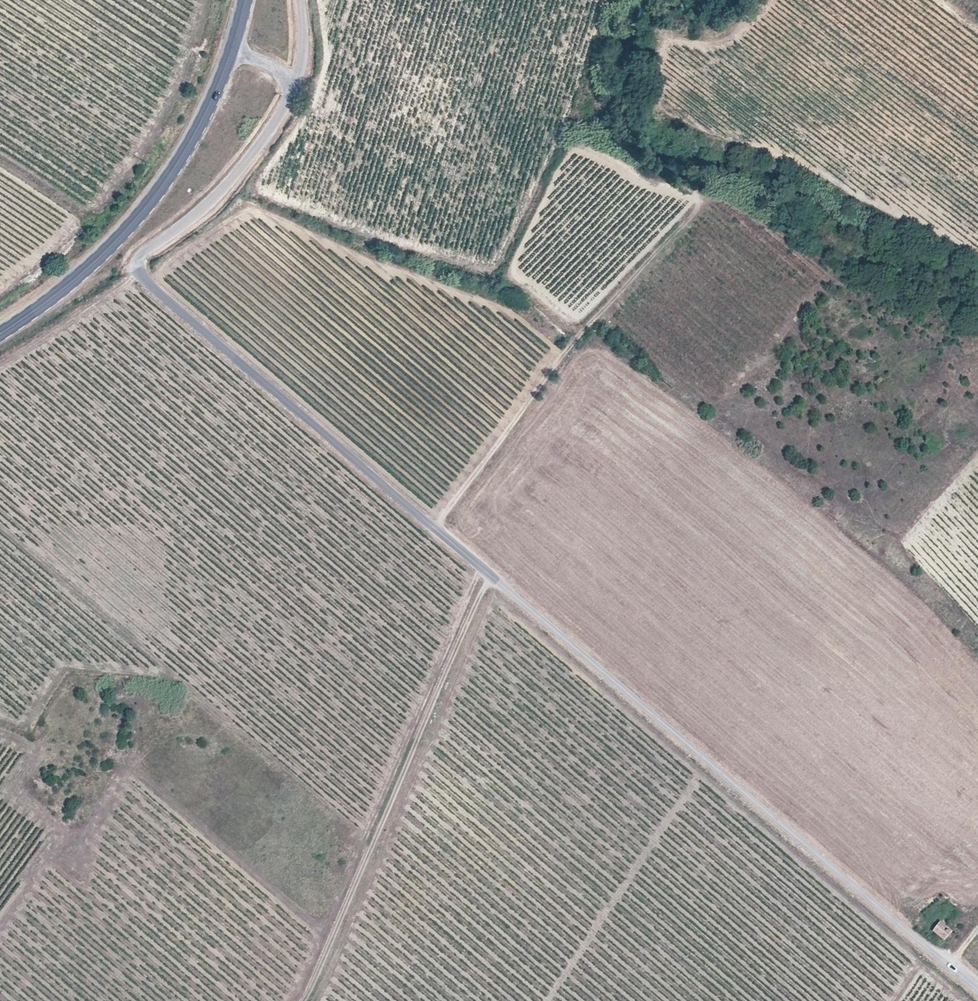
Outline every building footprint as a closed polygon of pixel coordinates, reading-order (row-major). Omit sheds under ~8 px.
[(944,941),(952,931),(940,922),(932,932),(944,941)]
